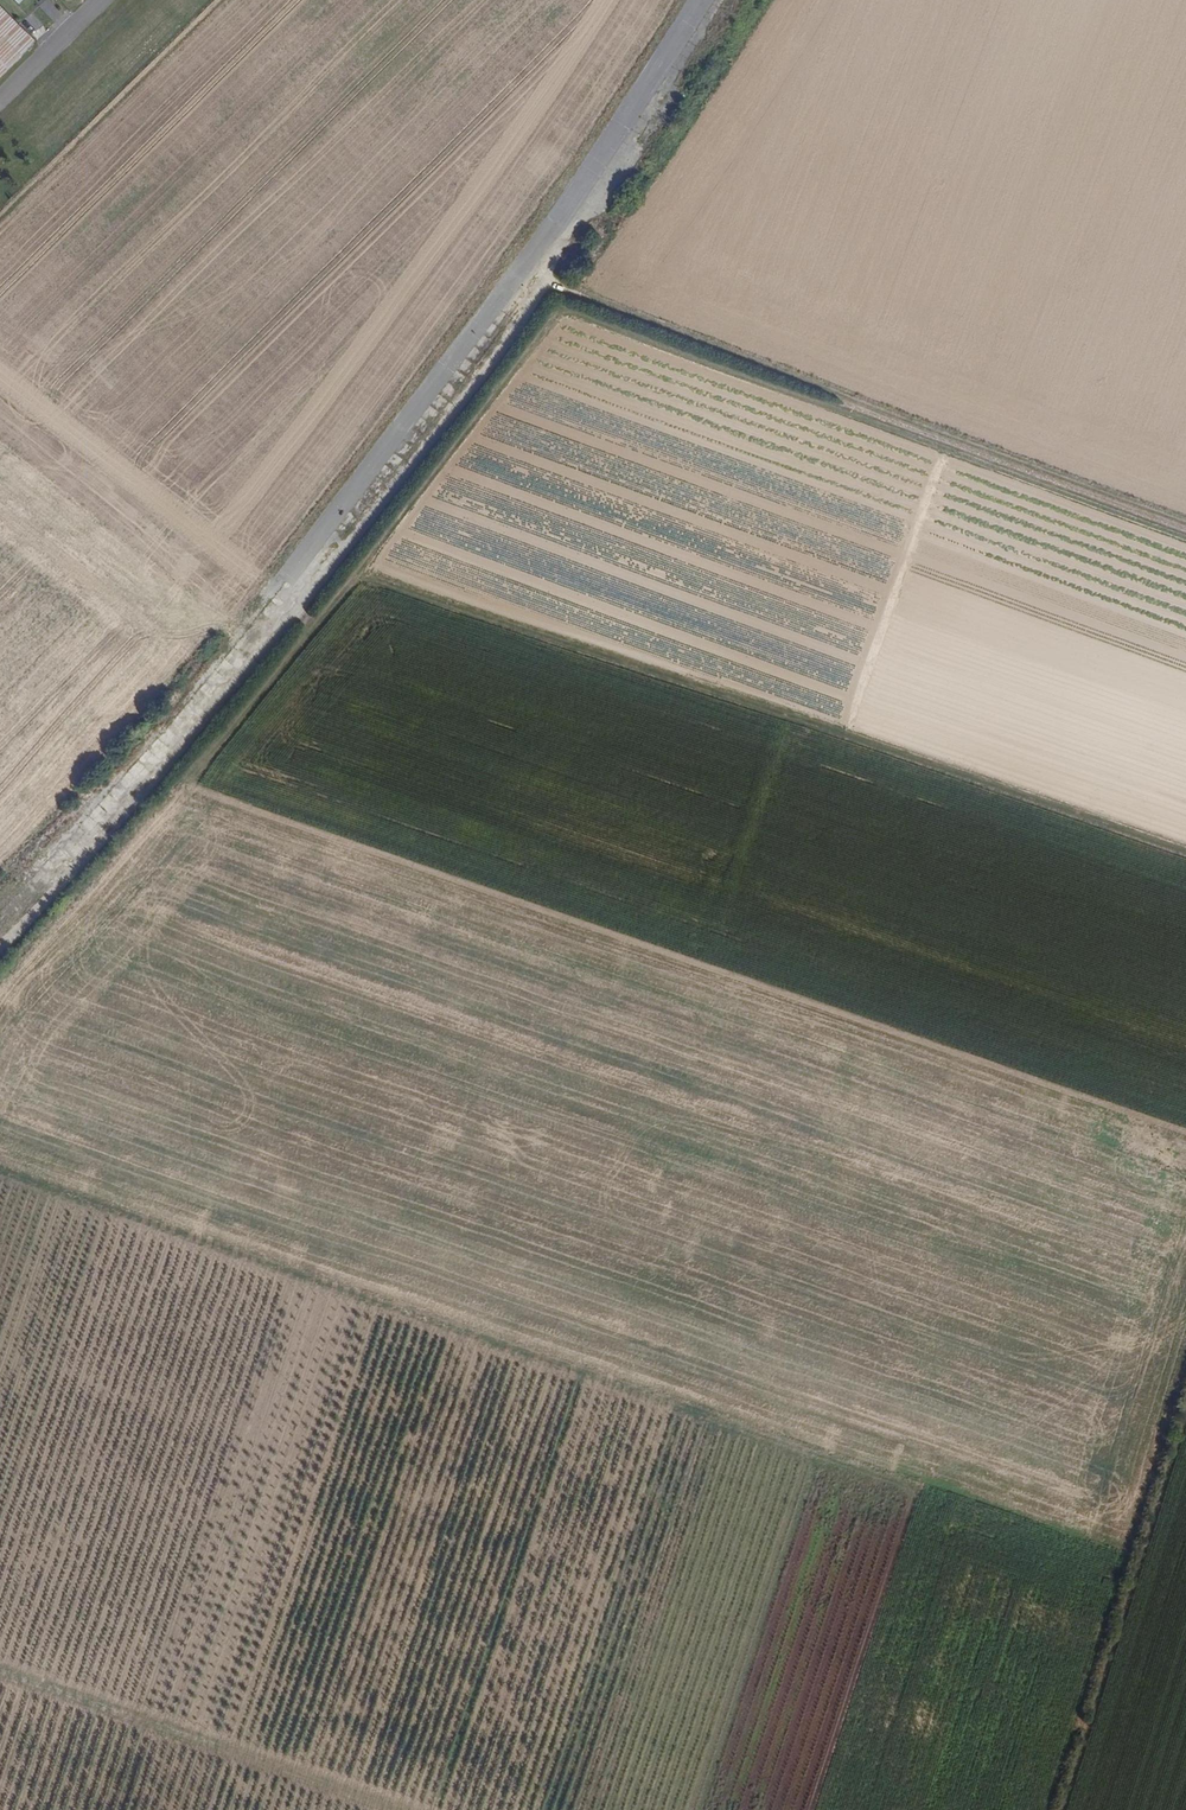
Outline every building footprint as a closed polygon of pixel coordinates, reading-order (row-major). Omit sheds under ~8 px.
[(0,7),(0,76),(35,42),(0,7)]
